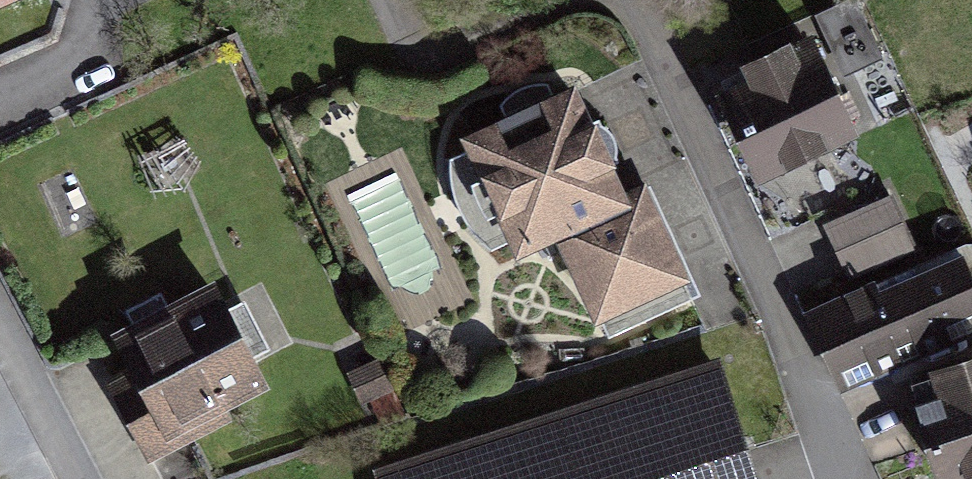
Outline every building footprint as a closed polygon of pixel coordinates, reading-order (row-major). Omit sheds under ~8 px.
[(38,0),(0,0),(0,16),(38,0)] [(726,108),(768,193),(868,144),(819,46),(798,57),(796,53),(748,76),(756,93),(726,108)] [(584,89),(465,146),(524,267),(562,249),(603,335),(701,288),(652,186),(635,194),(584,89)] [(828,238),(852,293),(926,260),(901,205),(828,238)] [(810,323),(845,403),(971,347),(971,269),(966,254),(810,323)] [(228,421),(278,396),(227,295),(123,347),(137,375),(109,390),(149,469),(231,428),(228,421)] [(935,382),(951,426),(925,435),(940,478),(971,478),(971,369),(935,382)] [(391,478),(755,478),(722,374),(391,478)]
